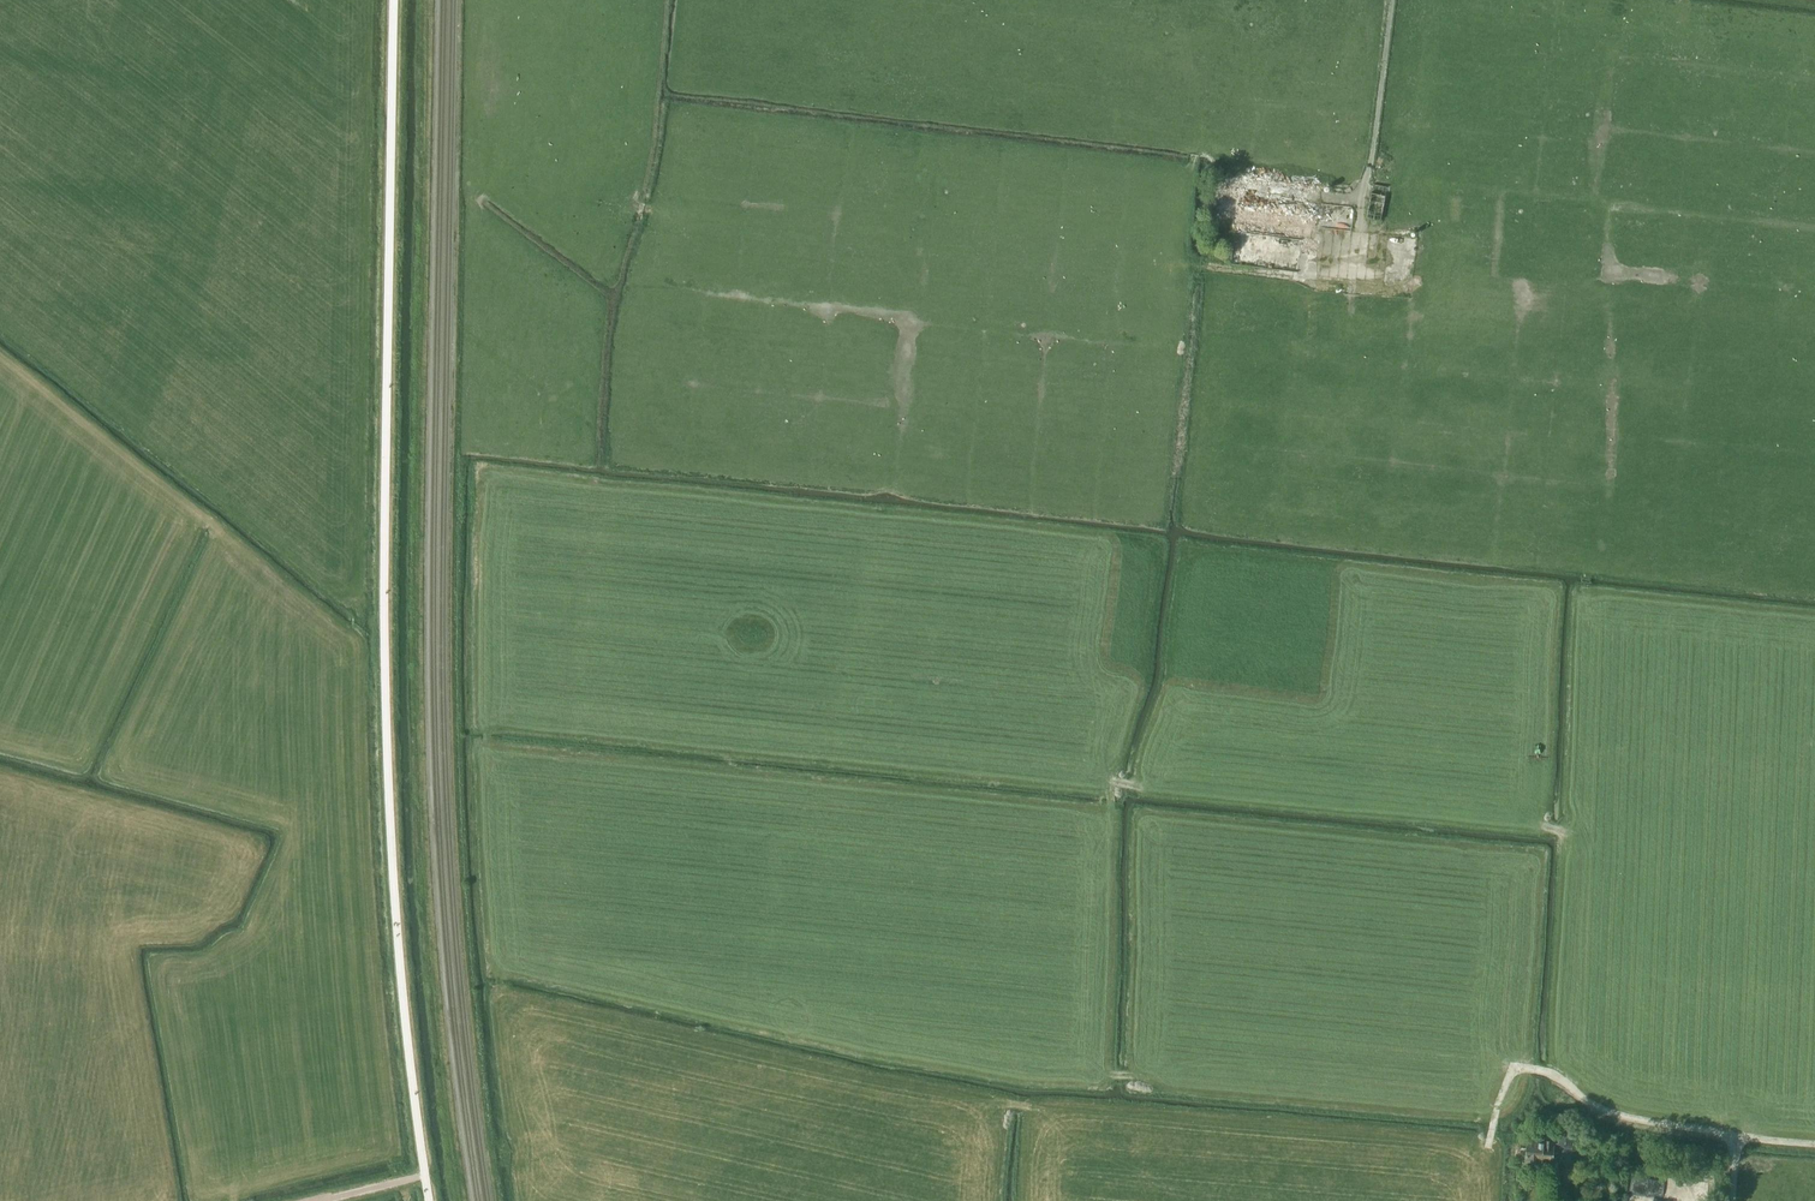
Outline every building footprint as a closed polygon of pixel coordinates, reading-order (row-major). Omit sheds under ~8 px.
[(1248,176),(1242,230),(1308,236),(1313,182),(1248,176)] [(1222,211),(1246,211),(1246,180),(1223,180),(1222,211)] [(1527,1138),(1525,1161),(1541,1162),(1541,1166),(1544,1166),(1543,1173),(1558,1174),(1559,1159),(1560,1159),(1570,1160),(1572,1144),(1572,1138),(1566,1137),(1566,1133),(1559,1132),(1558,1143),(1554,1143),(1554,1140),(1527,1138)] [(1640,1178),(1640,1194),(1686,1195),(1687,1179),(1640,1178)]
